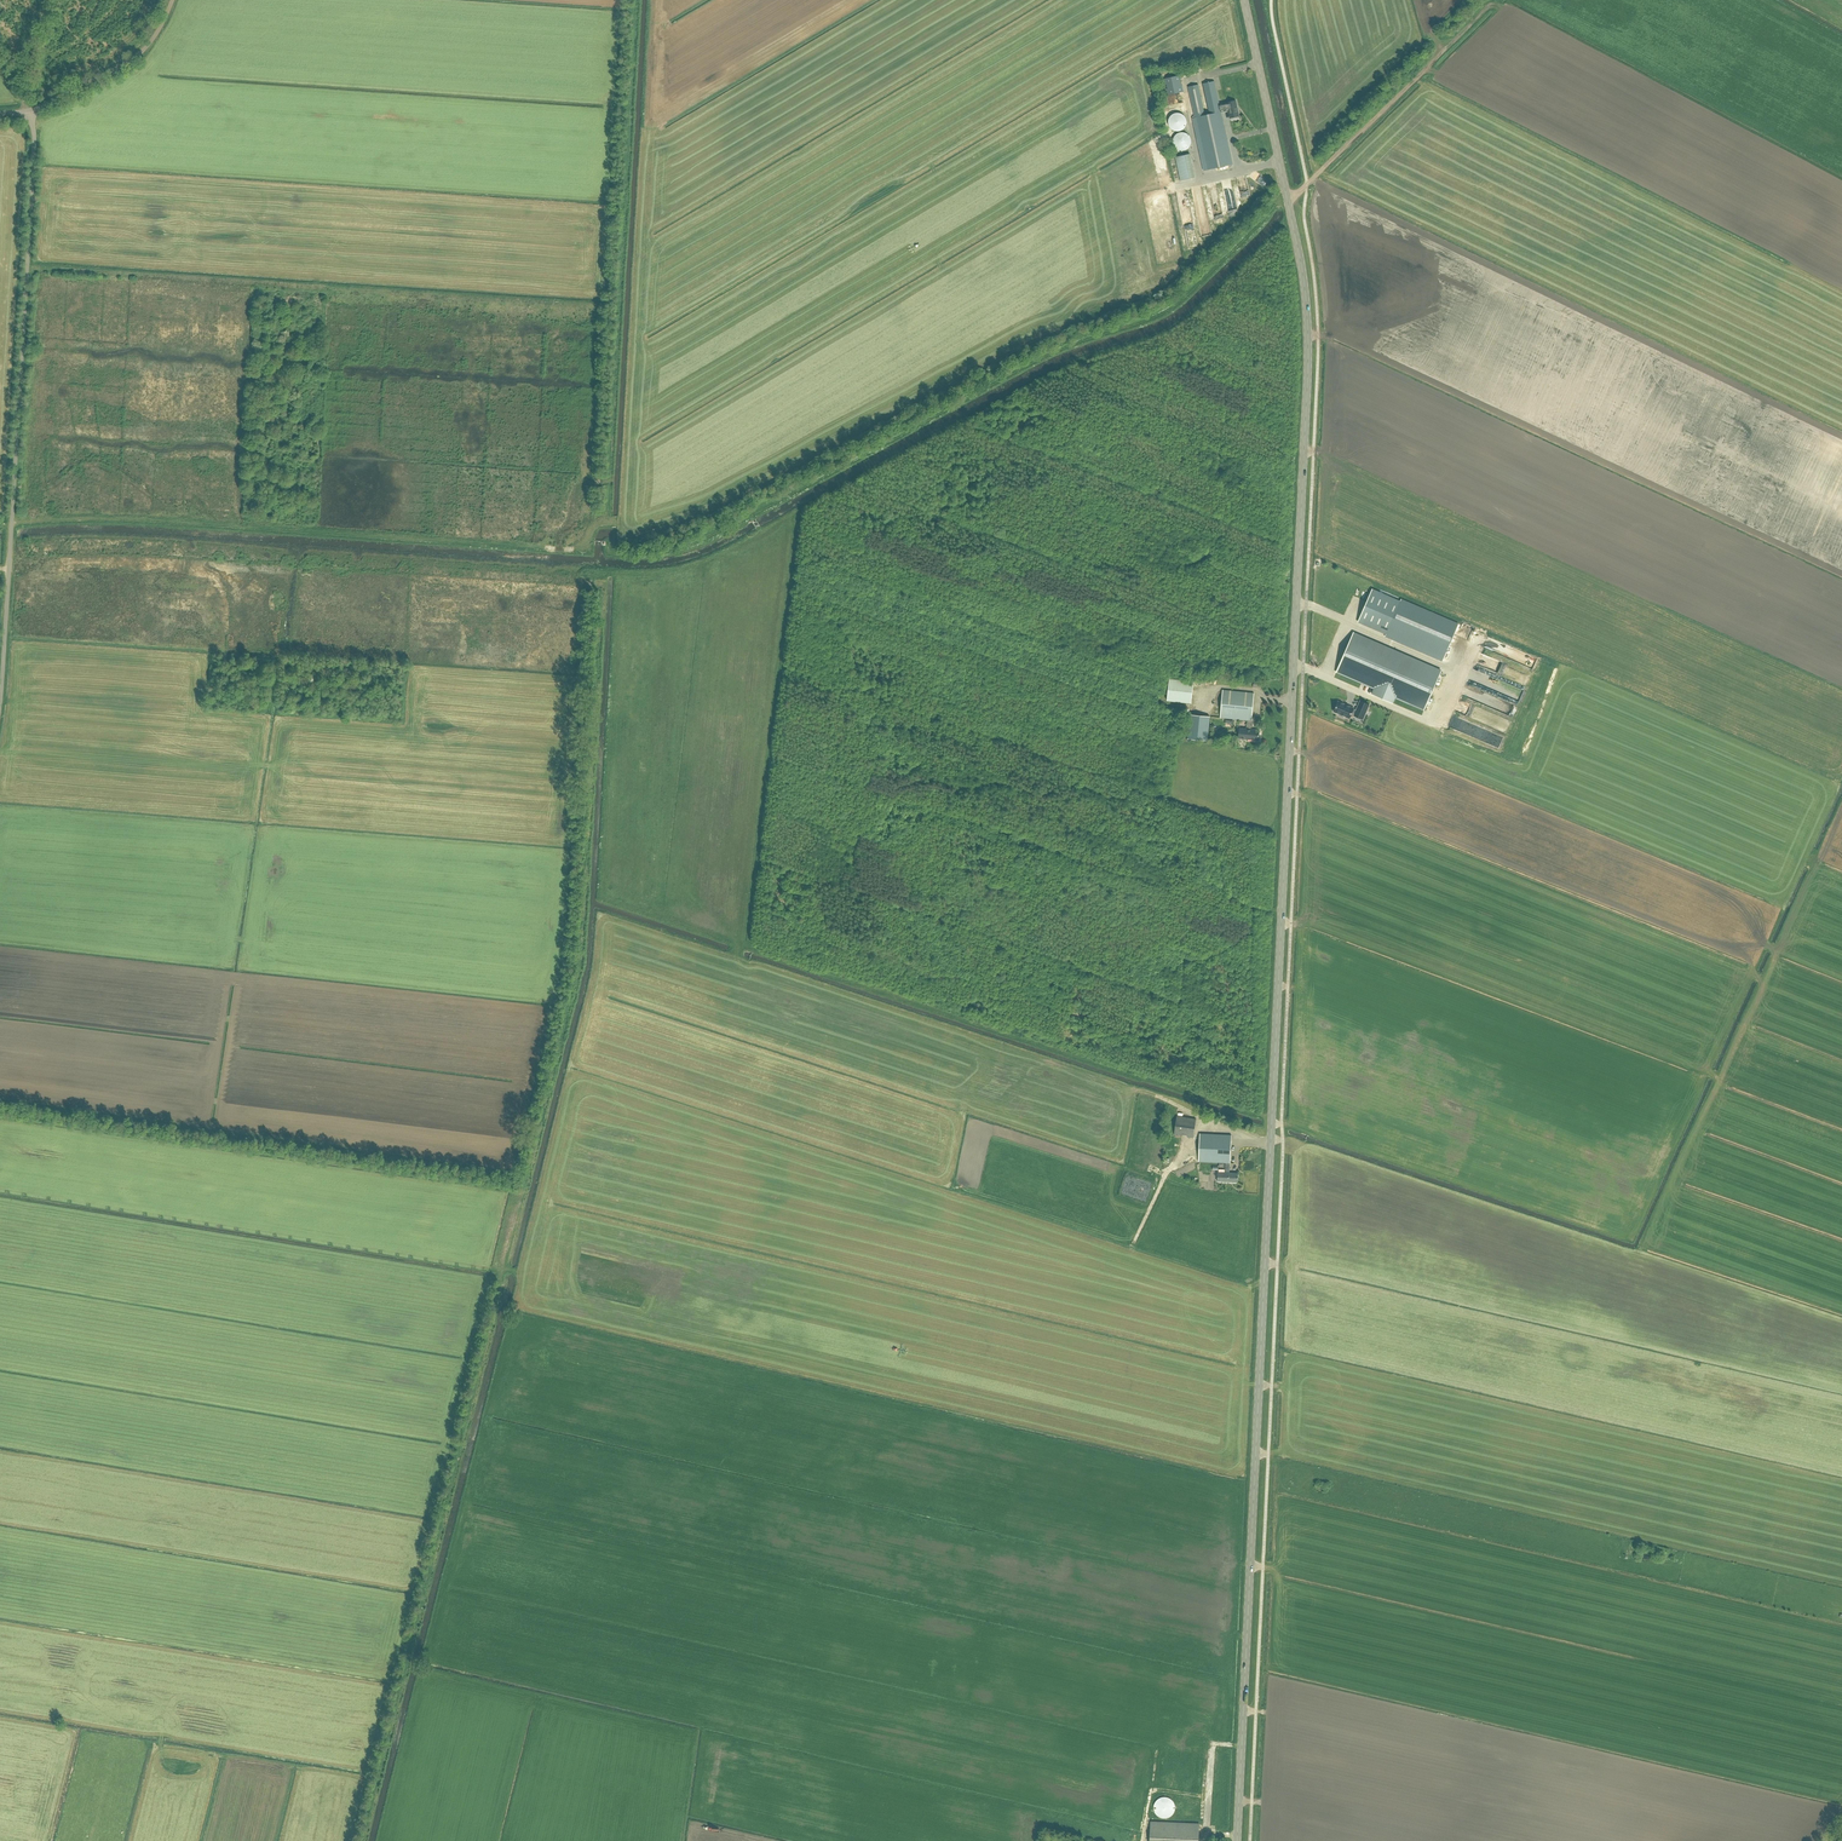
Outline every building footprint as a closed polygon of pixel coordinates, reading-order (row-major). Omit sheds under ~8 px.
[(1180,76),(1164,80),(1167,95),(1184,92),(1180,76)] [(1236,100),(1220,104),(1215,81),(1203,84),(1210,114),(1205,115),(1198,85),(1188,87),(1195,117),(1192,118),(1197,139),(1204,171),(1233,165),(1221,112),(1228,111),(1230,119),(1240,117),(1236,100)] [(1185,116),(1182,114),(1178,113),(1174,113),(1171,115),(1169,119),(1168,122),(1169,126),(1172,129),(1175,131),(1179,131),(1183,130),(1185,127),(1187,123),(1186,120),(1185,116)] [(1191,139),(1189,136),(1187,133),(1183,132),(1179,132),(1176,134),(1174,137),(1173,141),(1174,145),(1176,148),(1179,150),(1183,150),(1187,149),(1189,146),(1191,143),(1191,139)] [(1192,180),(1190,156),(1175,157),(1177,181),(1192,180)] [(1252,169),(1249,173),(1255,177),(1258,173),(1252,169)] [(1229,177),(1221,178),(1227,210),(1235,208),(1229,177)] [(1205,179),(1206,191),(1216,191),(1215,179),(1205,179)] [(1183,224),(1183,234),(1193,234),(1192,223),(1183,224)] [(1408,605),(1372,589),(1358,621),(1394,637),(1408,605)] [(1394,637),(1393,639),(1443,660),(1444,658),(1457,626),(1458,624),(1409,602),(1408,605),(1394,637)] [(1336,672),(1375,688),(1372,694),(1393,703),(1395,697),(1424,710),(1441,670),(1353,633),(1336,672)] [(1167,701),(1191,703),(1194,681),(1170,679),(1167,701)] [(1259,741),(1260,731),(1251,730),(1254,694),(1223,691),(1220,718),(1248,721),(1247,730),(1240,729),(1239,739),(1259,741)] [(1495,698),(1491,708),(1496,710),(1500,700),(1495,698)] [(1356,707),(1338,699),(1334,709),(1339,712),(1338,713),(1343,715),(1344,714),(1349,716),(1351,711),(1357,713),(1358,712),(1363,714),(1368,703),(1359,699),(1356,707)] [(1188,739),(1208,741),(1210,716),(1190,714),(1188,739)] [(1177,1116),(1175,1135),(1194,1138),(1196,1118),(1177,1116)] [(1239,1182),(1239,1173),(1230,1172),(1232,1134),(1200,1133),(1199,1161),(1226,1162),(1225,1172),(1218,1172),(1218,1181),(1239,1182)] [(1179,1138),(1174,1144),(1178,1147),(1182,1141),(1179,1138)] [(1189,1169),(1185,1175),(1192,1178),(1195,1172),(1189,1169)] [(1153,1806),(1153,1807),(1153,1809),(1154,1810),(1154,1811),(1155,1813),(1155,1814),(1156,1815),(1157,1816),(1159,1817),(1160,1817),(1161,1818),(1163,1818),(1164,1818),(1165,1818),(1167,1818),(1168,1817),(1169,1817),(1171,1816),(1172,1815),(1173,1814),(1173,1813),(1174,1811),(1174,1810),(1175,1809),(1175,1807),(1175,1806),(1174,1804),(1174,1803),(1173,1802),(1173,1801),(1172,1800),(1171,1799),(1169,1798),(1168,1797),(1167,1797),(1165,1797),(1164,1796),(1163,1797),(1161,1797),(1160,1797),(1159,1798),(1157,1799),(1156,1800),(1155,1801),(1155,1802),(1154,1803),(1154,1804),(1153,1806)] [(1200,1823),(1151,1821),(1150,1840),(1199,1840),(1200,1823)]
